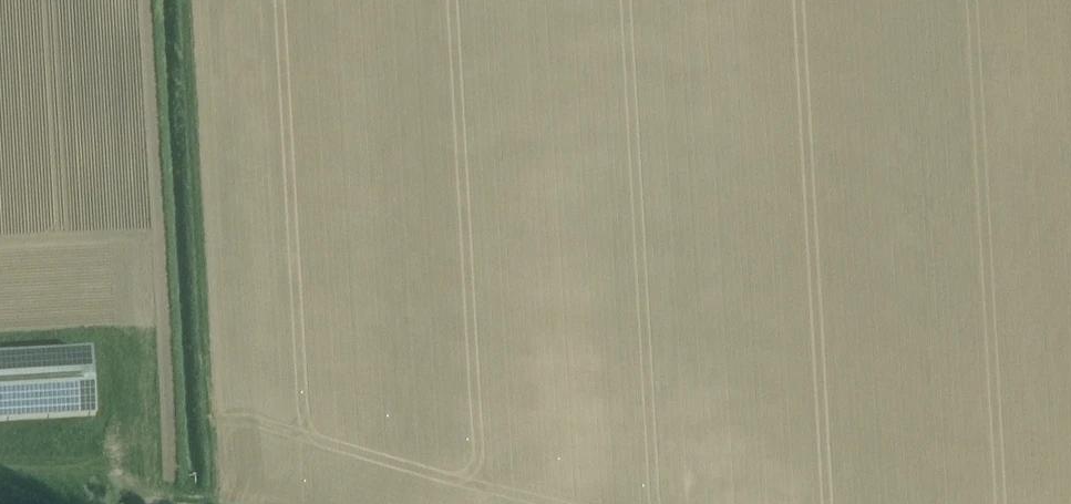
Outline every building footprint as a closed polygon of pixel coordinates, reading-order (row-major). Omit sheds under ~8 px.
[(94,417),(90,352),(0,357),(0,422),(94,417)]
